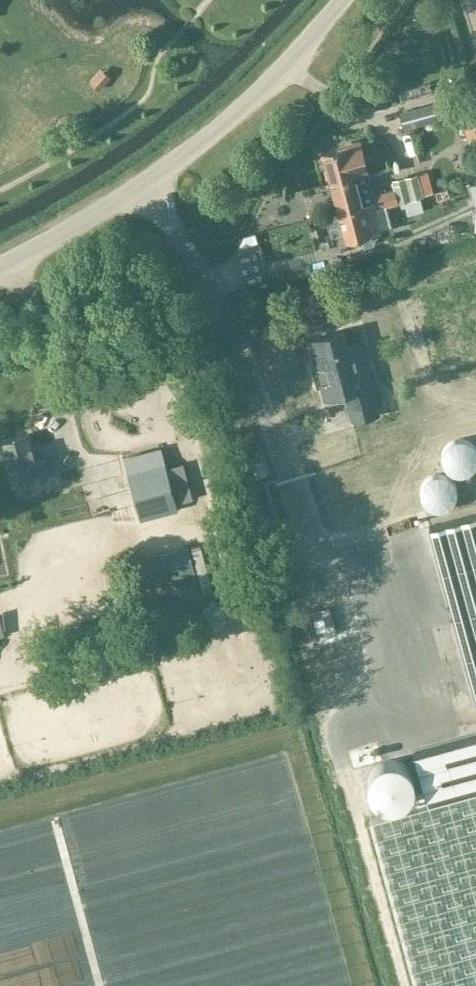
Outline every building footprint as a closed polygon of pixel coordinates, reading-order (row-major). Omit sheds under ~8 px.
[(399,115),(403,129),(451,115),(447,102),(399,115)] [(330,182),(368,172),(360,143),(322,153),(330,182)] [(368,172),(330,182),(338,211),(375,201),(373,194),(374,194),(368,172)] [(393,189),(384,192),(387,205),(423,195),(417,174),(391,181),(393,189)] [(447,197),(462,193),(459,181),(444,185),(447,197)] [(375,201),(338,211),(346,241),(371,234),(370,232),(379,229),(379,228),(391,225),(385,205),(387,205),(384,192),(374,194),(373,194),(375,201)] [(426,233),(409,236),(411,247),(428,243),(426,233)] [(346,393),(353,421),(379,414),(359,342),(347,345),(343,330),(309,339),(316,366),(312,367),(317,386),(322,385),(325,398),(346,393)] [(40,477),(50,474),(45,458),(35,460),(28,434),(1,441),(13,484),(40,477)] [(256,476),(266,473),(262,460),(253,463),(256,476)] [(140,519),(177,509),(164,464),(127,474),(140,519)] [(280,492),(307,491),(307,478),(280,478),(280,492)] [(475,702),(475,514),(427,527),(475,703),(475,702)] [(320,587),(321,558),(314,558),(315,540),(295,539),(294,563),(302,563),(302,587),(320,587)] [(146,585),(195,572),(188,547),(140,560),(146,585)] [(414,752),(427,802),(370,818),(416,985),(475,985),(475,735),(414,752)] [(391,759),(382,761),(374,766),(369,775),(367,783),(369,792),(374,800),(382,805),(391,807),(400,805),(408,800),(413,791),(415,783),(413,774),(408,766),(400,761),(391,759)]
